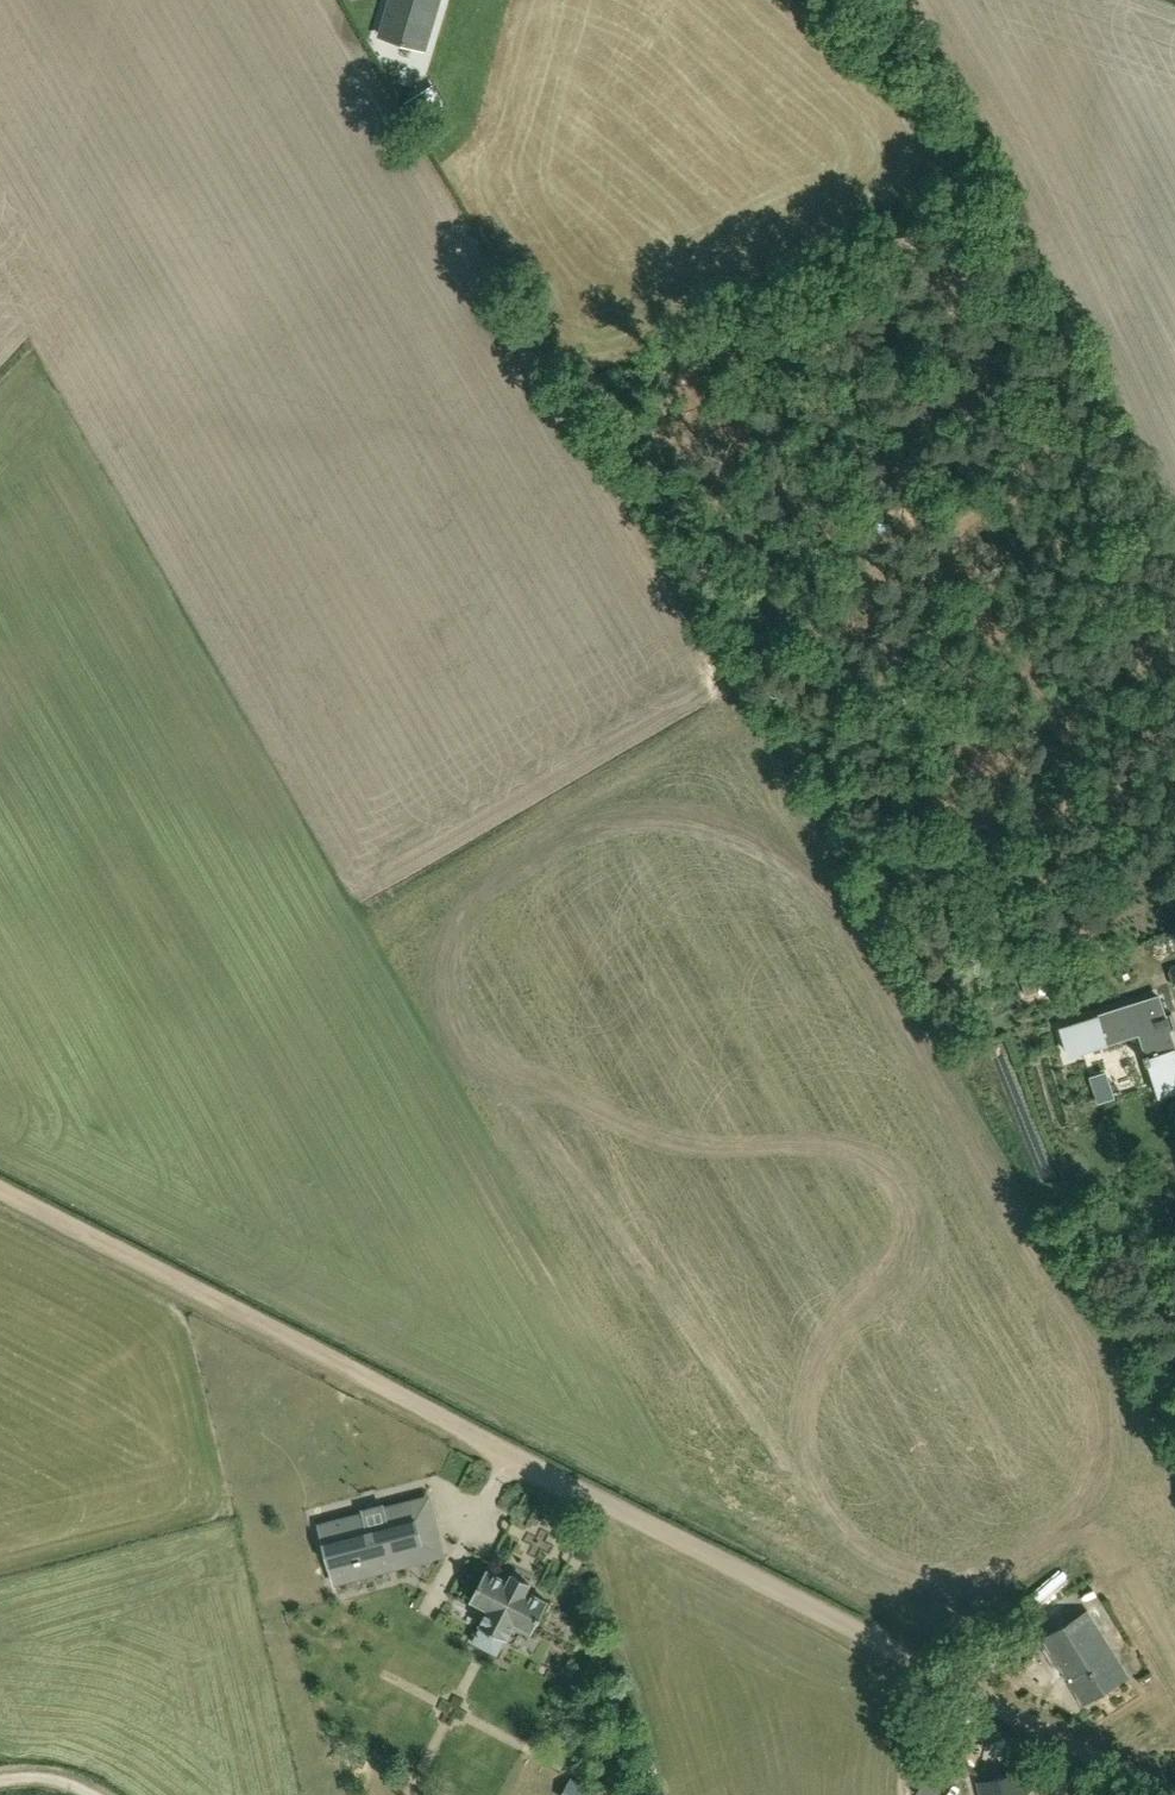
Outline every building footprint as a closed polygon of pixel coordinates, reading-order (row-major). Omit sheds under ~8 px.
[(379,35),(384,37),(421,48),(426,49),(441,0),(390,0),(379,35)] [(1062,1027),(1070,1054),(1107,1043),(1141,1032),(1148,1054),(1145,1055),(1147,1064),(1150,1063),(1161,1094),(1174,1090),(1174,1046),(1170,1031),(1174,1029),(1174,1022),(1172,1012),(1165,1015),(1159,996),(1062,1027)] [(320,1525),(330,1566),(395,1549),(400,1566),(444,1554),(440,1536),(422,1540),(416,1518),(411,1519),(406,1502),(385,1508),(384,1505),(363,1510),(364,1513),(320,1525)] [(489,1609),(481,1625),(473,1641),(498,1654),(515,1622),(533,1631),(548,1601),(526,1590),(530,1583),(513,1574),(509,1581),(487,1570),(471,1600),(489,1609)] [(1045,1638),(1085,1703),(1130,1676),(1090,1611),(1045,1638)] [(955,1723),(937,1758),(930,1770),(929,1770),(924,1780),(942,1789),(947,1779),(948,1779),(954,1767),(972,1732),(955,1723)] [(980,1783),(984,1794),(1030,1794),(1024,1772),(980,1783)] [(599,1793),(572,1778),(571,1779),(563,1793),(567,1794),(598,1794),(599,1793)]
